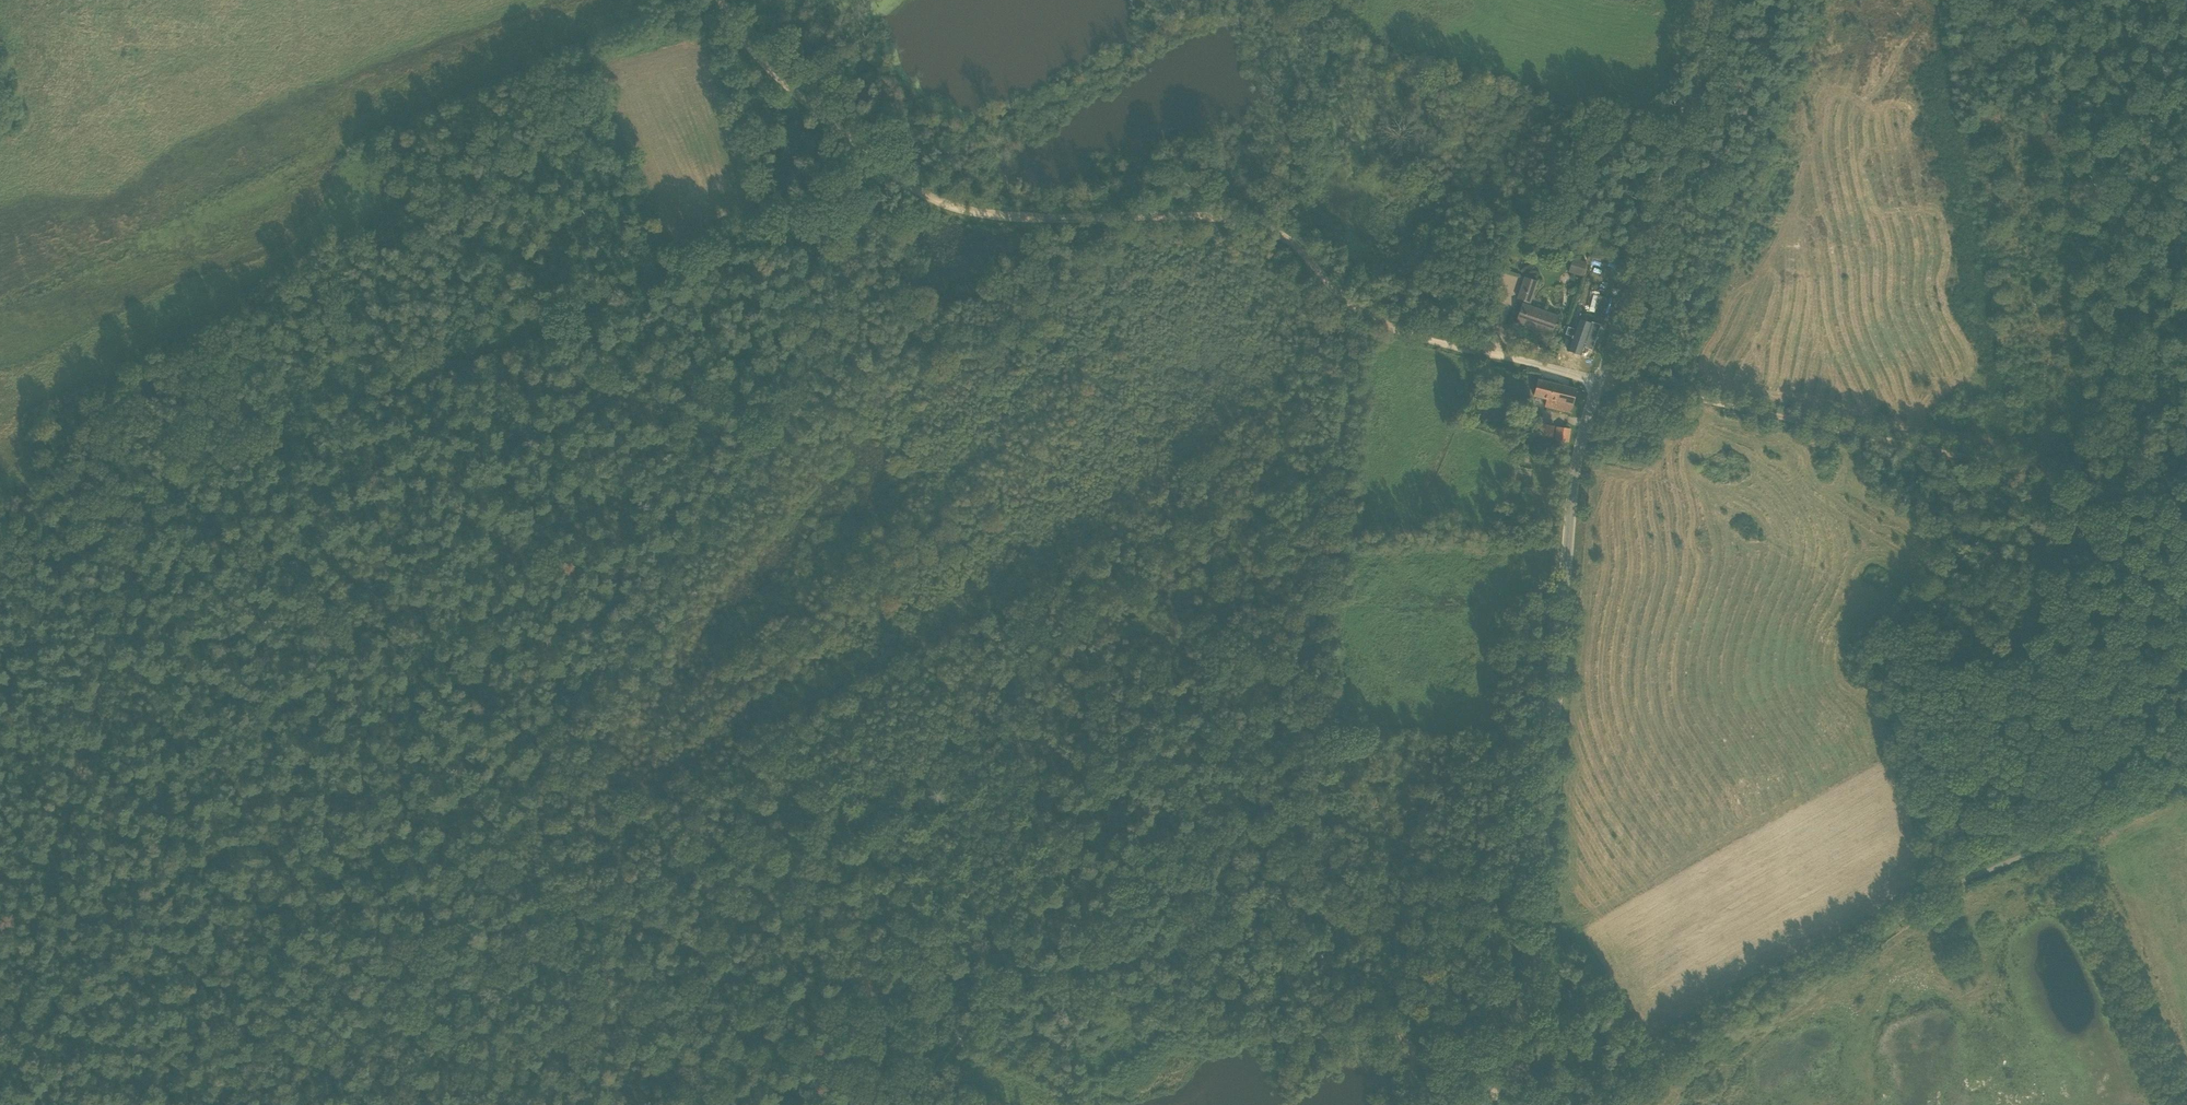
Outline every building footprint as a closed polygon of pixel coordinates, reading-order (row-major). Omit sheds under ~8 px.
[(1583,277),(1587,262),(1579,259),(1573,257),(1568,272),(1583,277)] [(1530,307),(1538,281),(1524,276),(1516,301),(1523,303),(1516,321),(1537,328),(1537,330),(1550,334),(1555,315),(1530,307)] [(1588,308),(1603,311),(1607,297),(1592,293),(1588,308)] [(1590,329),(1576,324),(1567,350),(1581,355),(1587,337),(1590,329)] [(1538,380),(1534,396),(1546,399),(1545,406),(1570,412),(1572,404),(1573,404),(1576,390),(1538,380)] [(1538,424),(1537,435),(1553,437),(1554,425),(1538,424)] [(1557,427),(1555,440),(1568,442),(1570,428),(1557,427)]
